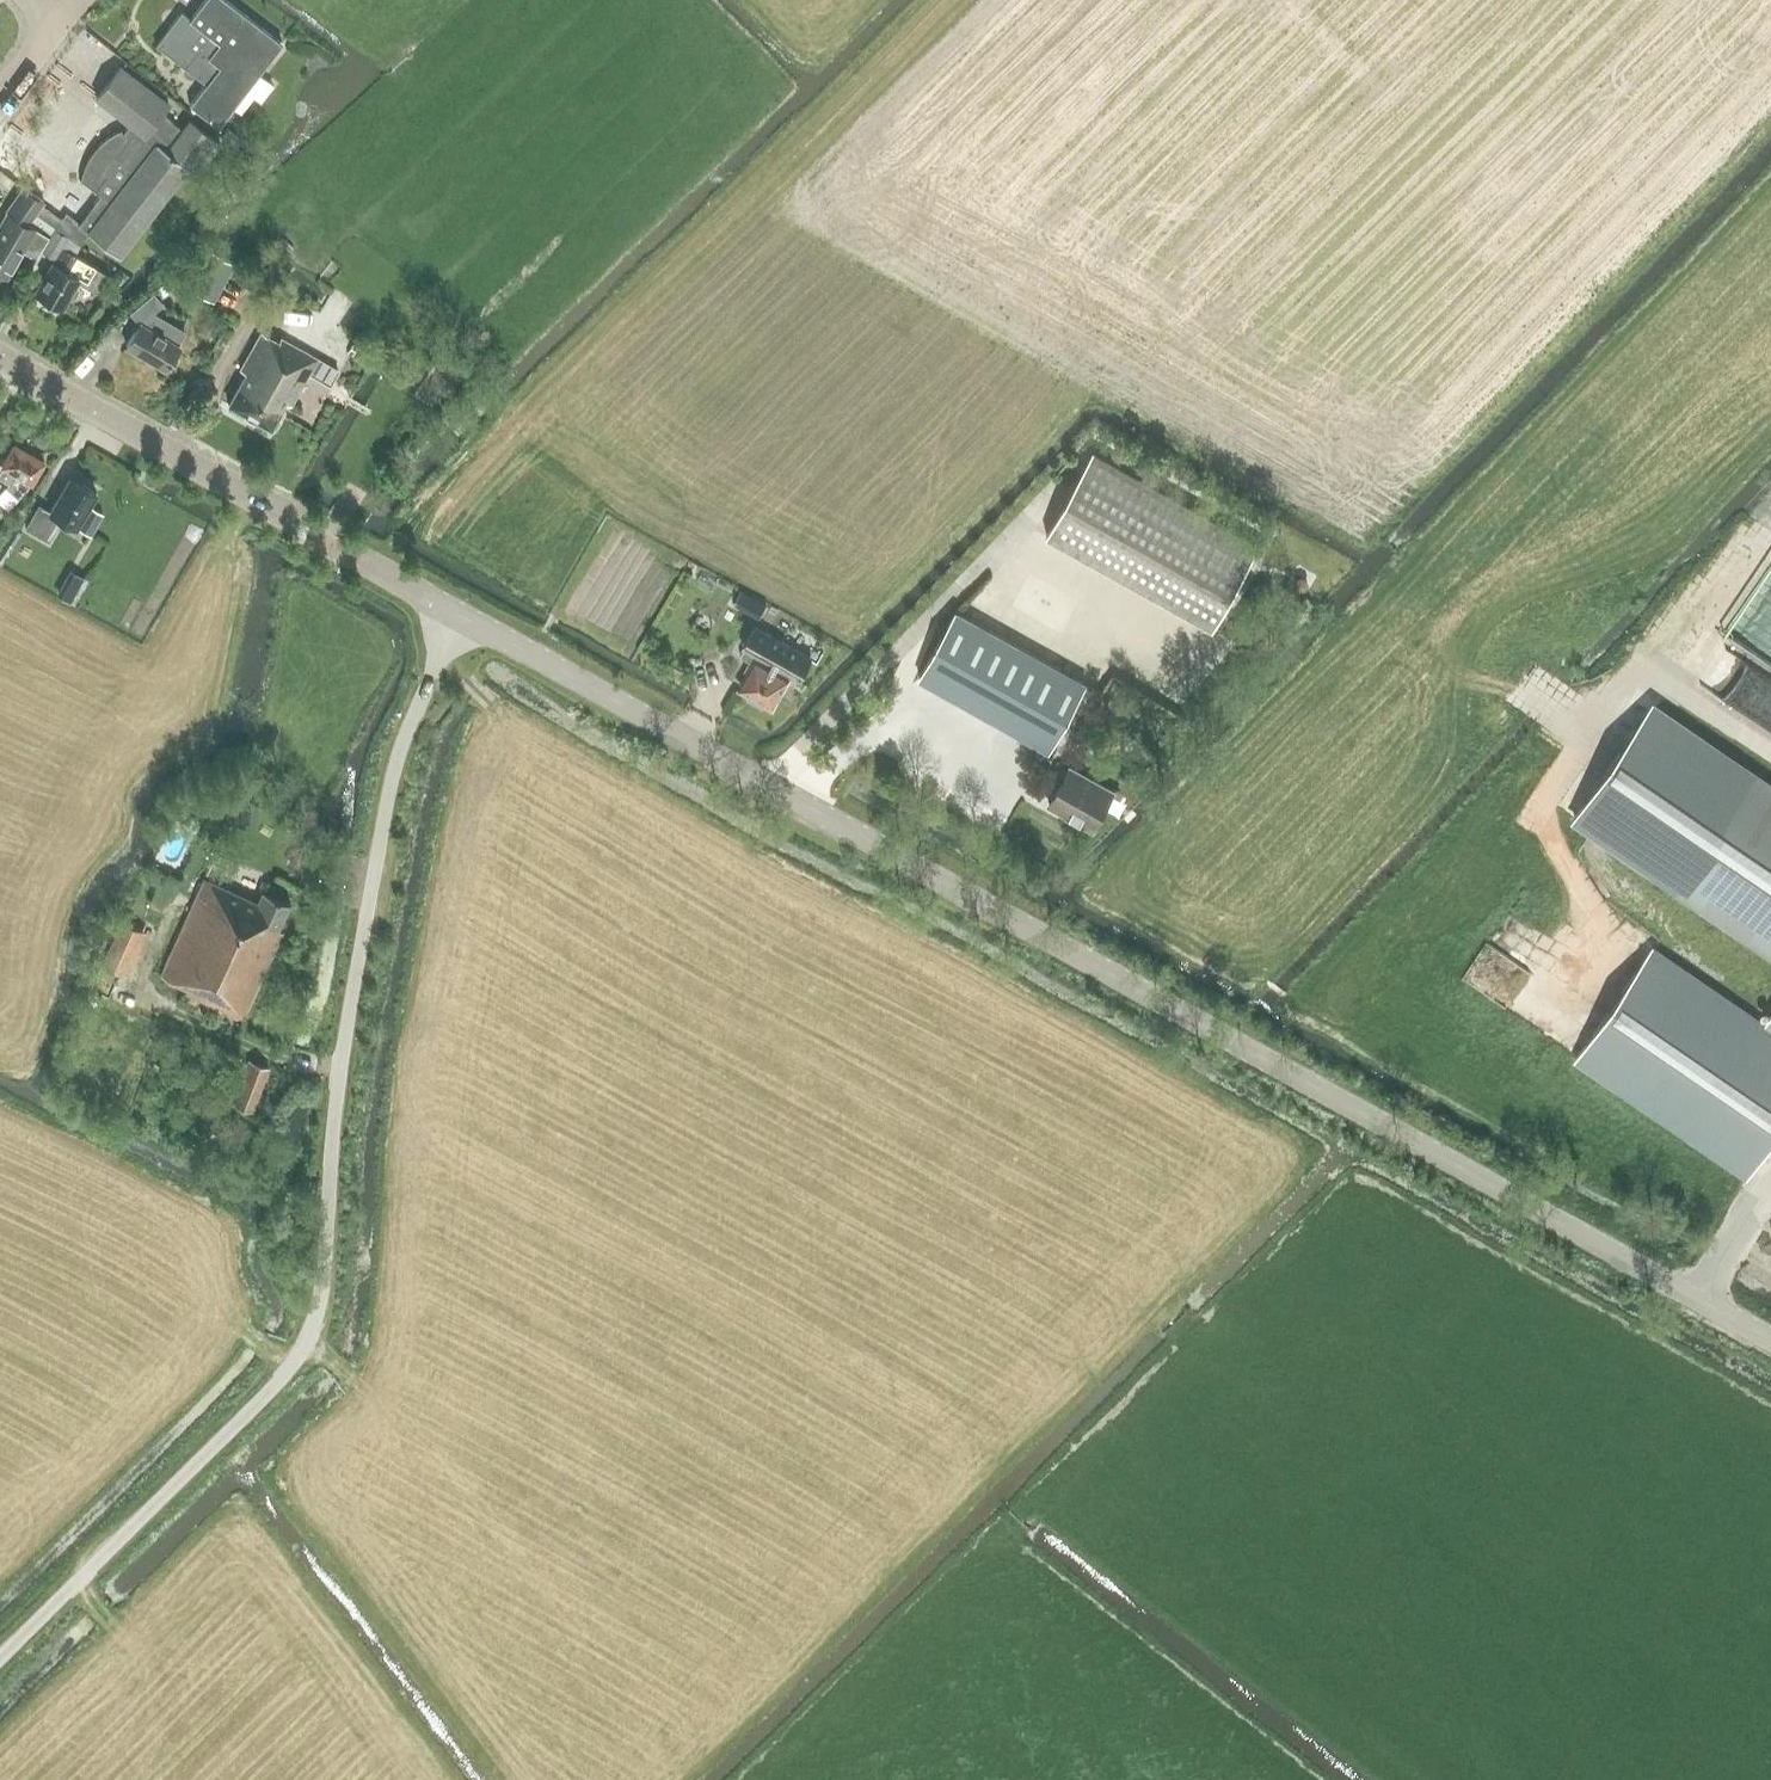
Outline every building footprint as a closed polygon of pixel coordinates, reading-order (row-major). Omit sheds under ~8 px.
[(227,0),(204,0),(191,18),(182,11),(156,45),(206,83),(190,104),(219,126),(283,43),(227,0)] [(53,211),(42,204),(36,213),(80,245),(90,233),(119,255),(187,167),(197,174),(220,143),(190,120),(183,129),(163,114),(170,104),(121,67),(96,99),(107,108),(131,126),(124,134),(119,135),(115,136),(113,137),(110,138),(107,139),(104,141),(101,143),(99,145),(95,150),(92,154),(89,159),(87,164),(86,170),(86,176),(86,183),(92,186),(92,187),(102,195),(80,223),(66,213),(63,218),(53,211)] [(221,136),(229,142),(236,132),(229,126),(221,136)] [(44,201),(24,186),(16,198),(36,213),(42,204),(44,201)] [(7,277),(23,250),(37,257),(49,235),(28,223),(36,213),(16,198),(6,211),(7,212),(0,225),(0,273),(7,277)] [(67,236),(55,229),(43,252),(55,258),(67,236)] [(107,272),(63,247),(54,263),(53,262),(35,293),(63,309),(79,281),(96,291),(107,272)] [(236,263),(211,250),(190,288),(215,302),(236,263)] [(125,274),(117,270),(112,279),(120,283),(125,274)] [(176,286),(170,278),(156,289),(163,297),(176,286)] [(152,312),(163,303),(154,293),(131,312),(140,323),(127,346),(166,368),(180,345),(177,343),(185,331),(152,312)] [(291,405),(318,358),(281,337),(279,341),(262,331),(241,369),(246,373),(229,404),(271,427),(286,402),(291,405)] [(44,462),(15,445),(3,466),(0,472),(0,478),(26,492),(32,482),(44,462)] [(1261,544),(1094,450),(1047,535),(1214,628),(1261,544)] [(76,526),(96,492),(70,477),(50,511),(39,505),(27,527),(49,540),(62,518),(76,526)] [(101,518),(88,510),(78,528),(91,535),(101,518)] [(734,603),(747,611),(755,596),(742,589),(734,603)] [(1049,750),(1087,683),(957,611),(921,678),(1049,750)] [(794,685),(810,658),(757,628),(741,656),(755,664),(742,687),(761,698),(760,701),(766,704),(768,702),(773,705),(787,681),(794,685)] [(1738,632),(1729,645),(1770,674),(1770,655),(1738,632)] [(1127,703),(1117,697),(1110,710),(1120,716),(1127,703)] [(1093,830),(1114,792),(1070,767),(1050,805),(1093,830)] [(1758,771),(1676,892),(1770,957),(1770,780),(1758,771)] [(236,805),(250,815),(258,805),(245,794),(236,805)] [(290,904),(291,903),(263,890),(262,891),(263,891),(258,902),(205,878),(161,975),(187,987),(185,992),(244,1018),(283,932),(278,930),(290,904)] [(120,920),(101,963),(123,973),(142,929),(120,920)] [(1651,951),(1578,1057),(1749,1174),(1770,1141),(1770,1031),(1765,1027),(1764,1028),(1651,951)] [(269,1068),(249,1061),(234,1103),(253,1110),(269,1068)]
